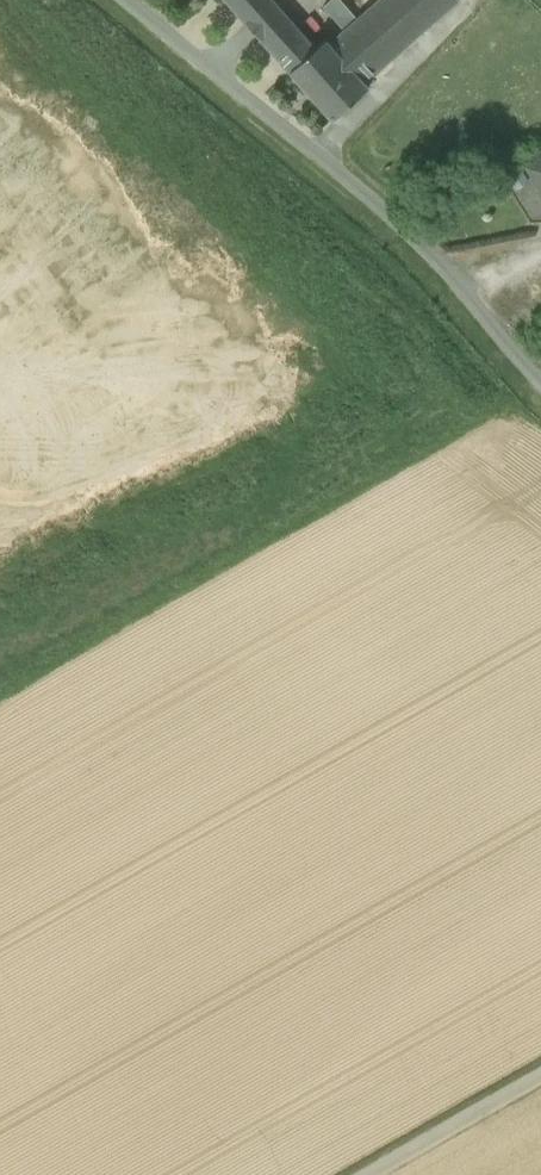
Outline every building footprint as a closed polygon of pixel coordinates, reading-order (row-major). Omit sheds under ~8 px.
[(272,0),(226,0),(247,23),(247,24),(248,25),(274,2),(272,0)] [(341,0),(332,0),(324,7),(345,31),(358,20),(341,0)] [(358,20),(345,31),(330,45),(364,83),(458,0),(380,0),(358,20)] [(274,2),(248,25),(259,38),(285,15),(274,2)] [(285,15),(259,38),(260,39),(261,39),(290,72),(316,49),(285,15)] [(290,72),(292,74),(332,118),(331,119),(333,120),(369,89),(364,83),(330,45),(326,40),(316,49),(290,72)] [(530,169),(540,186),(540,162),(530,169)]
